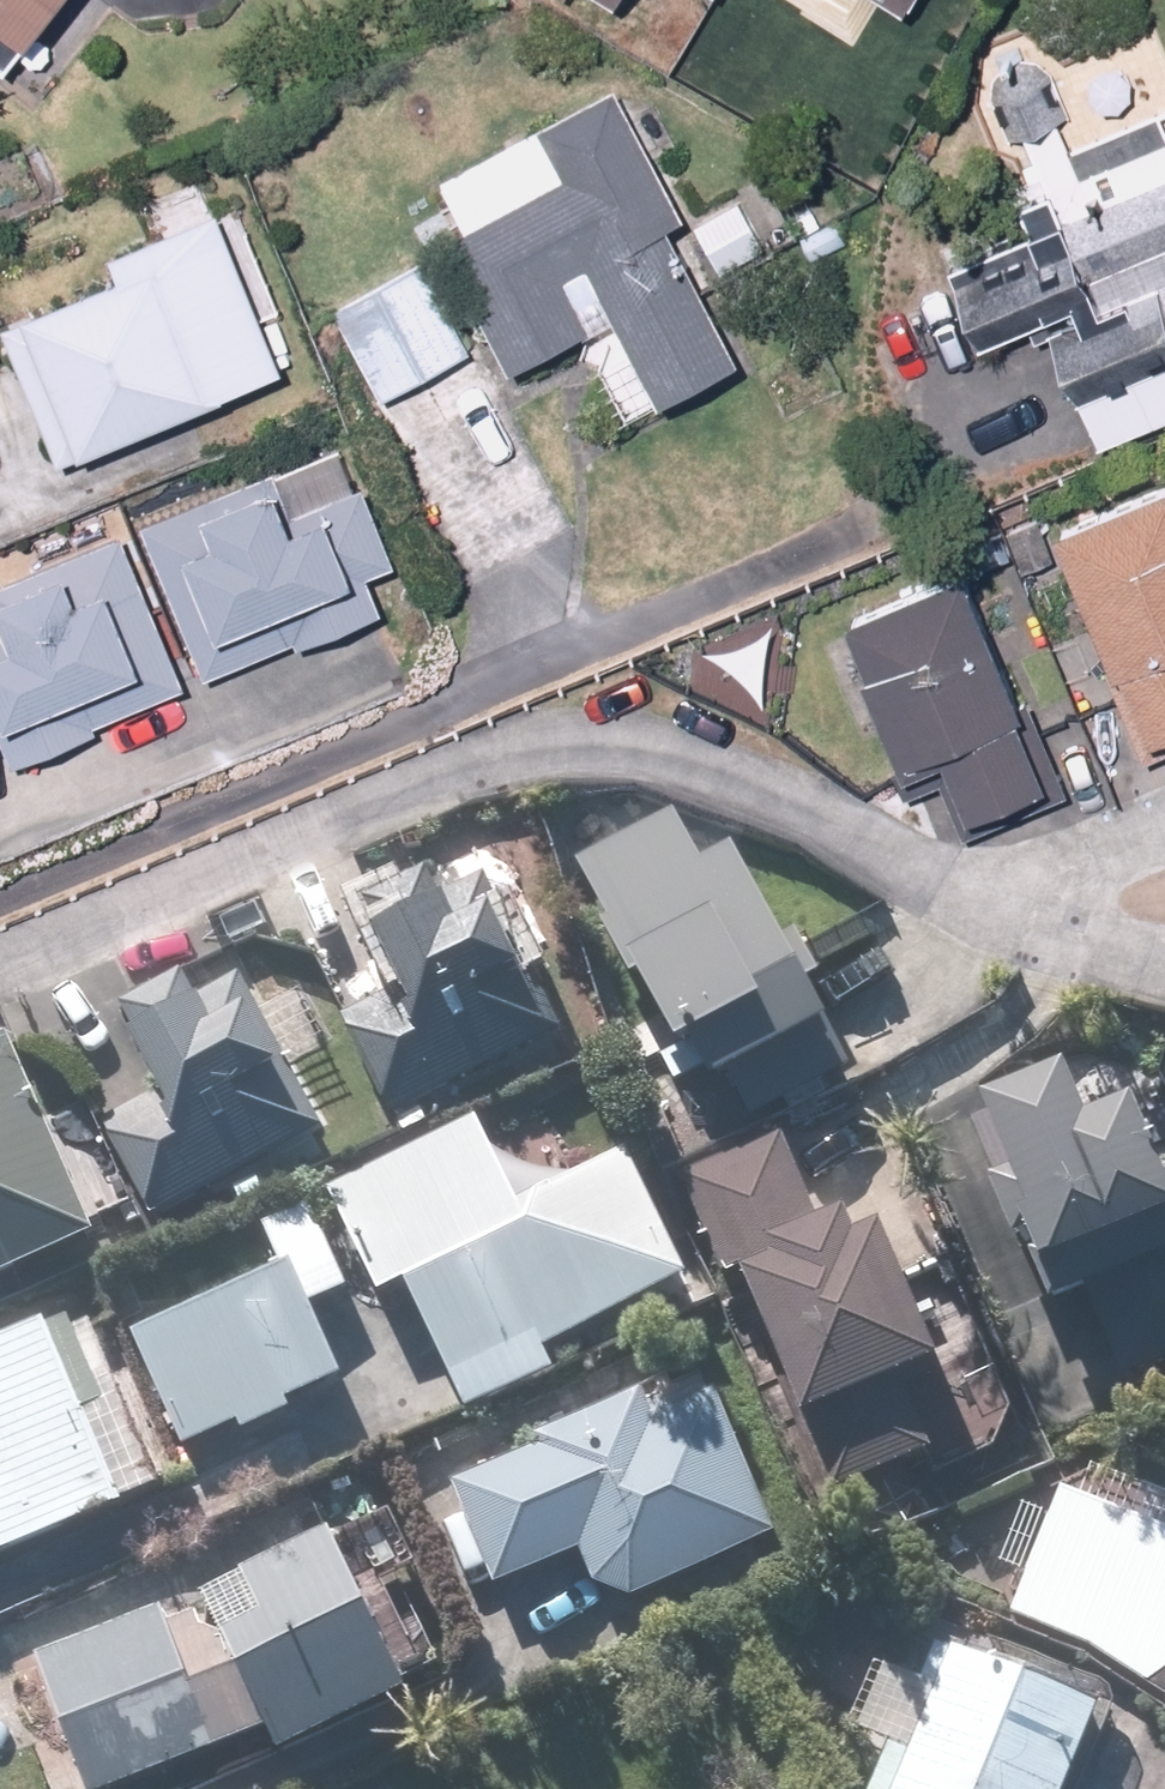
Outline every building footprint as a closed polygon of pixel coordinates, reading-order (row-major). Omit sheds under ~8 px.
[(4,69),(61,0),(0,0),(0,65),(4,69)] [(590,34),(612,0),(535,0),(590,34)] [(895,23),(910,0),(859,0),(895,23)] [(985,85),(1044,234),(930,279),(961,358),(1022,334),(1076,468),(1164,433),(1164,137),(1163,138),(1156,120),(1074,153),(1036,56),(985,85)] [(597,101),(528,146),(553,190),(430,259),(502,386),(599,331),(648,417),(728,371),(658,247),(674,238),(597,101)] [(0,335),(0,338),(63,477),(267,385),(193,223),(89,270),(98,290),(0,335)] [(406,269),(322,320),(375,408),(459,357),(406,269)] [(264,479),(128,542),(201,693),(291,650),(300,667),(372,632),(353,592),(382,578),(342,495),(285,522),(264,479)] [(1037,553),(1123,765),(1164,747),(1164,534),(1149,495),(1033,542),(1037,553)] [(172,699),(107,546),(0,592),(0,772),(172,699)] [(822,621),(826,633),(875,787),(923,771),(941,829),(1028,801),(957,578),(822,621)] [(667,822),(563,869),(646,1071),(666,1063),(685,1111),(808,1044),(712,851),(689,872),(667,822)] [(422,870),(303,921),(346,1002),(326,1013),(382,1119),(561,1023),(487,885),(443,909),(422,870)] [(183,974),(102,1016),(139,1105),(92,1124),(138,1235),(337,1152),(301,1064),(254,1083),(235,1036),(256,1027),(235,976),(191,994),(183,974)] [(80,1253),(0,1051),(0,1285),(80,1253)] [(1145,1054),(1109,1069),(1126,1109),(1070,1132),(1046,1075),(949,1115),(1075,1419),(1164,1381),(1164,1188),(1159,1174),(1164,1172),(1164,1101),(1145,1054)] [(129,1342),(177,1458),(203,1447),(227,1504),(543,1372),(533,1354),(667,1290),(612,1163),(561,1189),(483,1158),(473,1133),(239,1231),(265,1284),(129,1342)] [(813,1501),(919,1458),(897,1405),(930,1392),(922,1372),(934,1367),(910,1308),(897,1313),(861,1224),(841,1232),(834,1216),(805,1228),(771,1143),(666,1186),(707,1286),(723,1280),(813,1501)] [(146,1493),(74,1311),(0,1340),(0,1551),(146,1493)] [(493,1589),(567,1558),(567,1561),(568,1563),(568,1565),(568,1567),(569,1570),(569,1572),(570,1574),(570,1576),(571,1578),(572,1580),(573,1582),(574,1584),(575,1586),(577,1588),(578,1590),(579,1591),(581,1593),(582,1595),(584,1596),(586,1598),(588,1599),(589,1600),(591,1602),(593,1603),(595,1604),(597,1605),(599,1606),(601,1606),(603,1607),(606,1608),(608,1608),(610,1609),(612,1609),(614,1609),(617,1609),(756,1553),(677,1335),(427,1439),(493,1589)] [(1001,1620),(1011,1622),(1021,1625),(1032,1629),(1041,1632),(1051,1636),(1061,1640),(1070,1645),(1080,1650),(1089,1655),(1098,1661),(1107,1666),(1115,1673),(1124,1679),(1132,1686),(1140,1693),(1147,1700),(1155,1708),(1162,1715),(1164,1719),(1164,1515),(1162,1514),(1149,1543),(1048,1497),(1001,1620)] [(339,1628),(306,1541),(182,1607),(15,1667),(59,1788),(125,1788),(247,1745),(262,1768),(380,1708),(339,1628)] [(1076,1723),(933,1665),(895,1759),(871,1750),(856,1788),(1050,1788),(1076,1723)]
